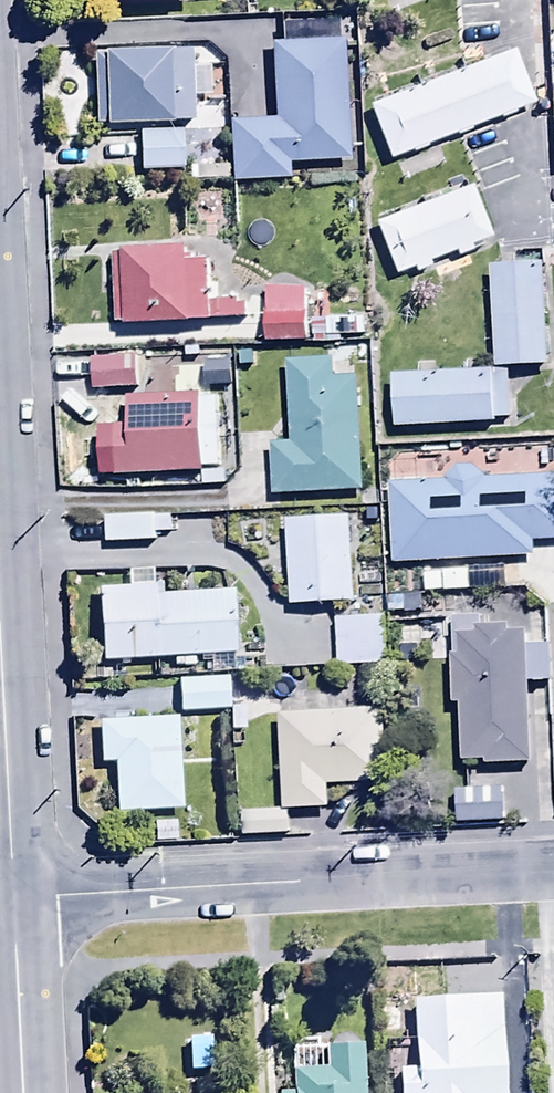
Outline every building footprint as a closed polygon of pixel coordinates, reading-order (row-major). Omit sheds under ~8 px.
[(189,0),(110,0),(110,11),(124,10),(124,16),(190,12),(189,0)] [(393,17),(436,1),(436,0),(394,0),(387,2),(393,17)] [(230,125),(231,189),(289,188),(289,171),(347,170),(343,47),(270,49),(272,124),(230,125)] [(95,58),(96,131),(193,130),(192,56),(95,58)] [(368,110),(389,166),(533,112),(512,56),(368,110)] [(186,135),(188,165),(218,163),(216,133),(186,135)] [(141,138),(141,179),(183,179),(183,138),(141,138)] [(472,193),(374,231),(395,284),(413,277),(416,282),(495,251),(472,193)] [(115,254),(116,334),(209,333),(209,325),(244,325),(243,306),(214,306),(213,270),(193,271),(192,253),(115,254)] [(492,277),(496,375),(546,373),(542,275),(492,277)] [(264,347),(306,347),(306,295),(263,295),(264,347)] [(138,392),(136,362),(91,365),(93,395),(138,392)] [(335,368),(287,370),(290,451),(269,452),(271,503),(362,500),(357,385),(336,385),(335,368)] [(393,384),(395,436),(513,430),(511,378),(393,384)] [(217,402),(127,406),(128,431),(111,432),(114,481),(220,476),(217,402)] [(526,478),(526,454),(481,455),(481,479),(526,478)] [(387,491),(392,571),(532,564),(532,548),(553,547),(553,481),(484,484),(475,475),(464,473),(452,477),(445,488),(387,491)] [(106,521),(107,550),(155,549),(155,539),(170,538),(170,519),(106,521)] [(351,523),(284,526),(288,614),(355,611),(351,523)] [(443,578),(443,598),(471,597),(470,577),(443,578)] [(99,593),(102,668),(236,661),(233,597),(154,601),(154,590),(99,593)] [(508,633),(481,635),(476,598),(450,600),(453,714),(461,713),(464,770),(486,769),(486,772),(532,770),(527,687),(549,686),(547,651),(527,652),(526,643),(508,643),(508,633)] [(542,606),(524,608),(528,643),(546,641),(542,606)] [(334,623),(336,674),(383,672),(382,622),(334,623)] [(178,684),(179,718),(229,716),(227,682),(178,684)] [(388,719),(279,724),(282,814),(242,815),(243,844),(289,842),(288,819),(330,818),(329,794),(391,792),(388,719)] [(177,724),(99,729),(101,772),(113,771),(116,822),(183,818),(177,724)] [(502,794),(455,795),(456,830),(503,829),(502,794)] [(500,1092),(498,993),(410,995),(411,1065),(396,1065),(397,1092),(531,1092),(500,1092)] [(358,1042),(323,1043),(324,1066),(289,1068),(290,1090),(276,1091),(276,1092),(360,1092),(358,1042)]
